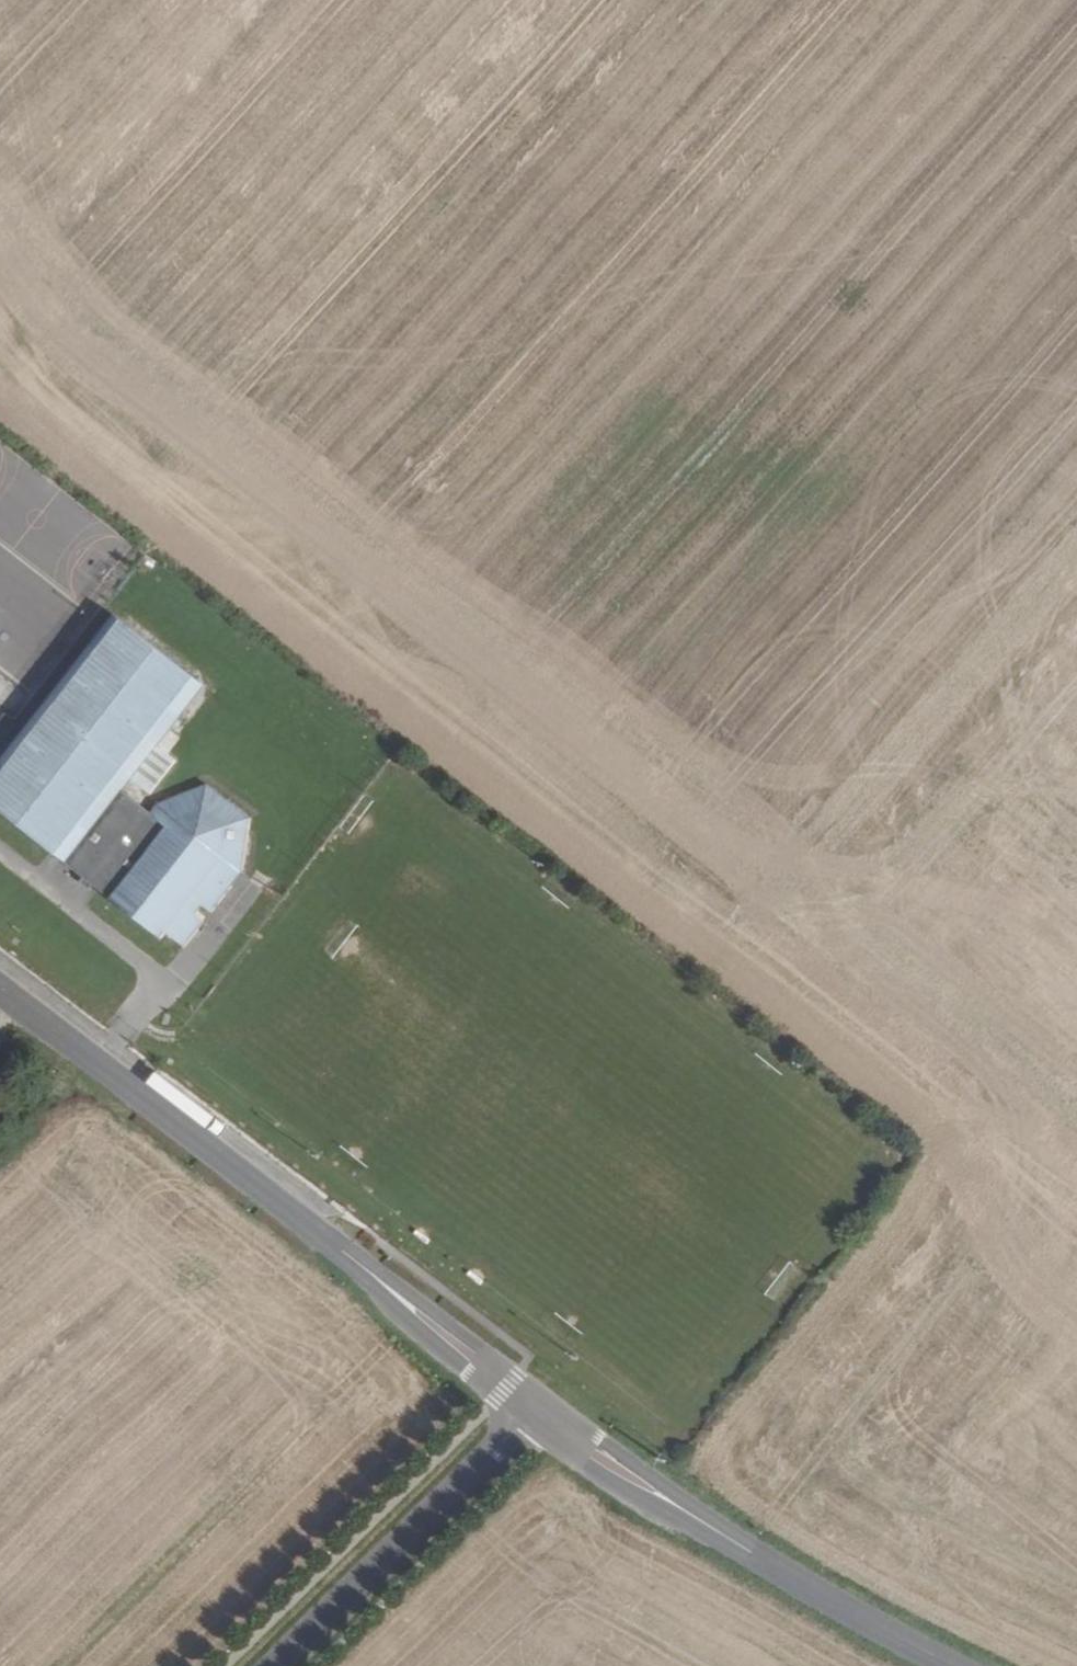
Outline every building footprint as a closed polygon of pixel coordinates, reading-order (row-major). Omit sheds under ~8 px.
[(113,614),(25,727),(0,759),(0,813),(84,879),(161,939),(166,933),(184,947),(204,922),(194,915),(201,905),(211,913),(231,886),(221,878),(227,870),(242,872),(250,819),(206,784),(155,805),(165,814),(160,821),(149,813),(121,792),(203,686),(113,614)] [(155,805),(149,813),(160,821),(165,814),(155,805)] [(227,870),(221,878),(231,886),(242,872),(227,870)]
